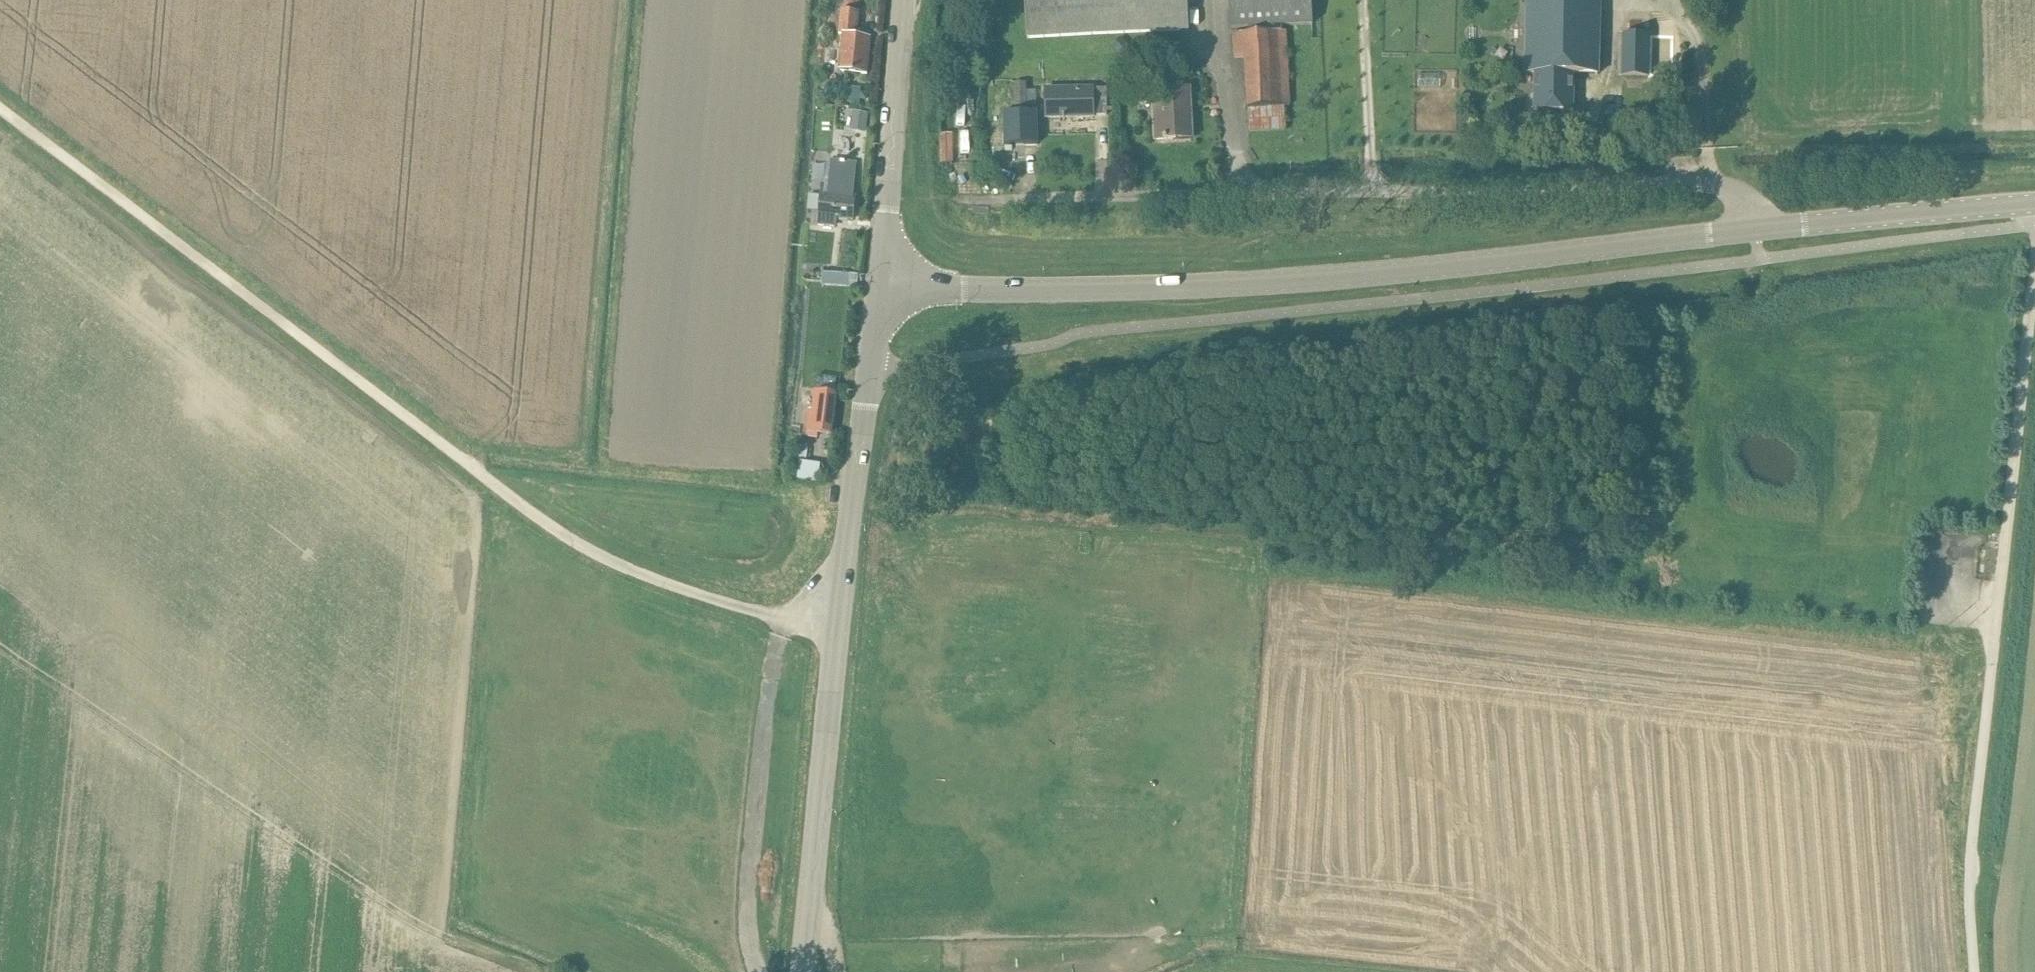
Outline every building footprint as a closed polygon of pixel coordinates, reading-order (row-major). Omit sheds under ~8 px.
[(1028,38),(1188,30),(1187,0),(1026,0),(1028,38)] [(1231,28),(1248,27),(1248,32),(1232,33),(1233,58),(1245,57),(1248,108),(1249,108),(1250,131),(1286,129),(1284,105),(1290,105),(1286,30),(1280,31),(1280,25),(1312,23),(1313,23),(1312,0),(1229,0),(1231,28)] [(1536,111),(1541,114),(1547,114),(1552,111),(1572,112),(1573,74),(1598,75),(1600,0),(1527,0),(1525,73),(1534,73),(1534,111),(1536,111)] [(840,71),(867,74),(871,37),(857,35),(859,12),(841,10),(839,34),(844,35),(840,71)] [(1622,35),(1622,75),(1670,77),(1671,37),(1622,35)] [(1026,107),(1026,83),(1014,83),(1014,107),(1026,107)] [(847,86),(846,103),(860,104),(861,87),(847,86)] [(1108,115),(1107,87),(1046,89),(1046,118),(1094,117),(1094,115),(1108,115)] [(1193,137),(1190,88),(1152,90),(1155,139),(1193,137)] [(1037,111),(1004,112),(1005,144),(1037,144),(1037,111)] [(855,112),(853,131),(865,132),(867,113),(855,112)] [(940,162),(942,162),(952,162),(952,133),(940,133),(940,162)] [(823,184),(819,225),(836,226),(836,218),(853,219),(856,187),(853,187),(854,169),(855,162),(831,160),(830,167),(829,185),(823,184)] [(822,272),(822,284),(821,285),(853,287),(854,274),(822,272)] [(810,407),(808,432),(833,435),(837,392),(817,389),(815,389),(812,408),(810,407)] [(799,461),(797,478),(818,481),(821,463),(808,462),(809,447),(800,445),(798,461),(799,461)]
